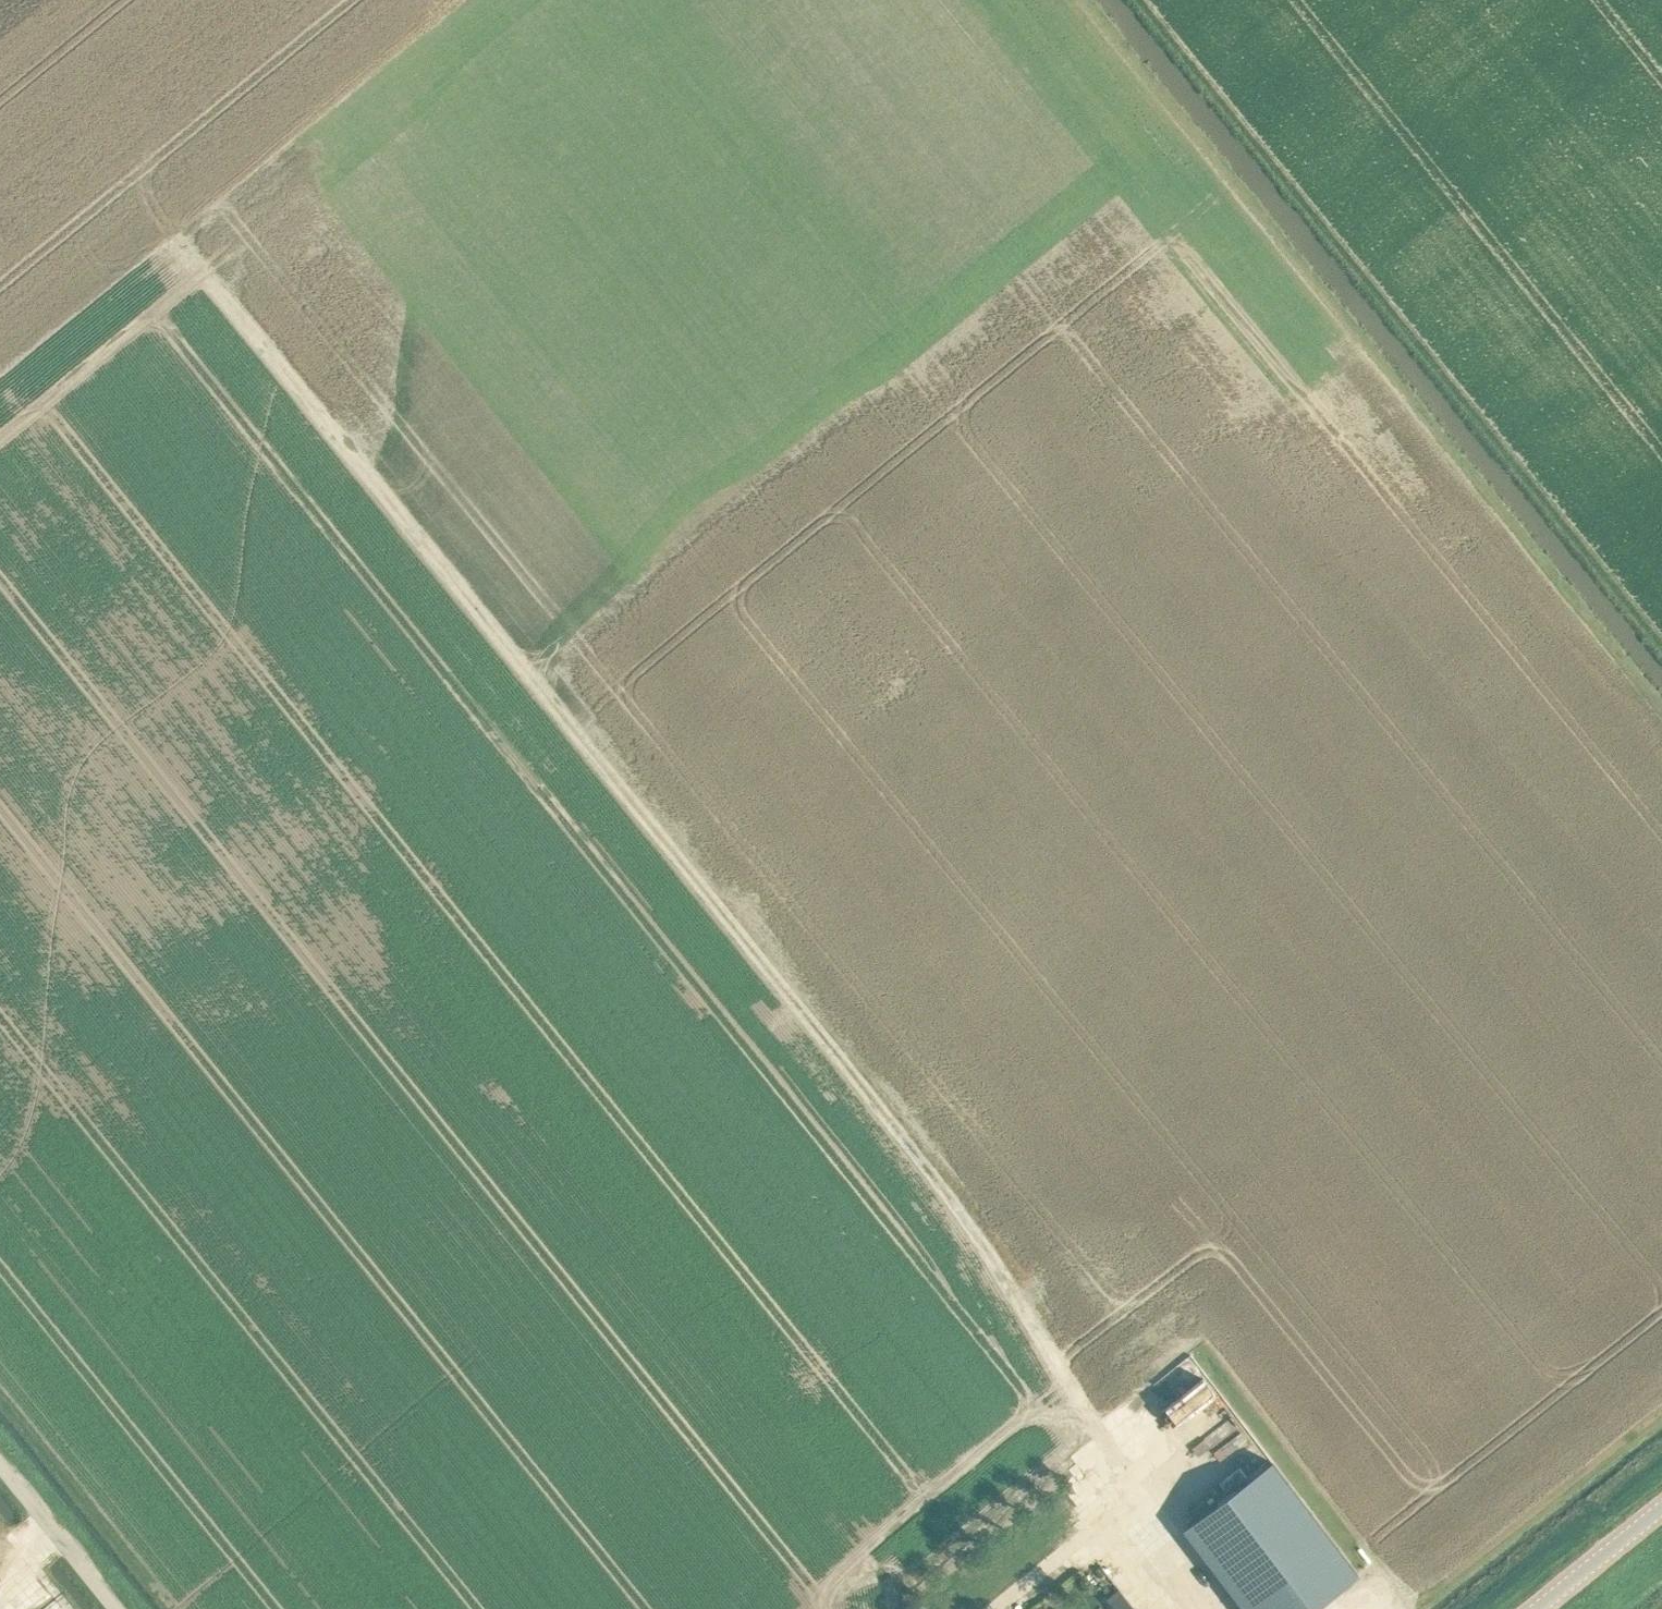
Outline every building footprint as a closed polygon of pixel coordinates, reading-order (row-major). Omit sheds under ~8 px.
[(1228,1436),(1179,1473),(1205,1506),(1255,1470),(1228,1436)] [(1183,1529),(1244,1608),(1315,1608),(1358,1576),(1356,1573),(1272,1462),(1183,1529)] [(1135,1608),(1158,1608),(1148,1597),(1135,1608)]
